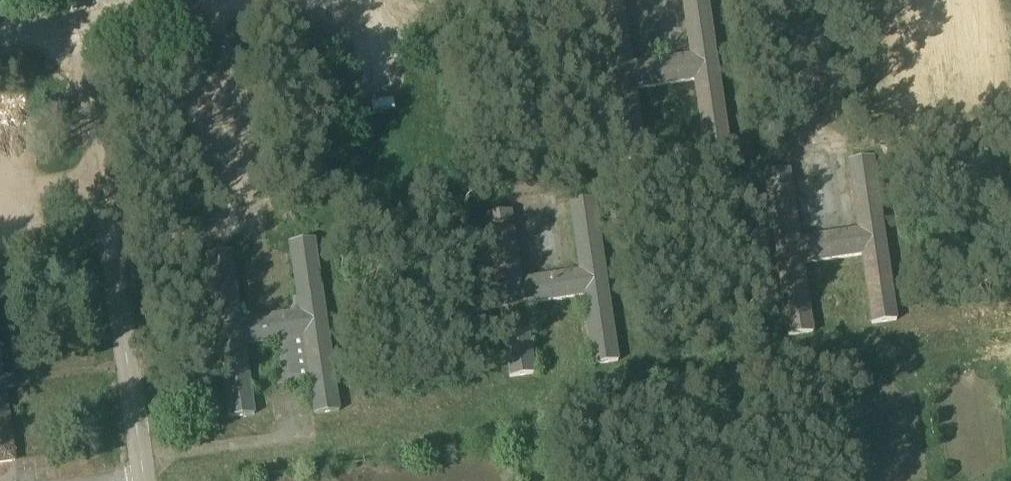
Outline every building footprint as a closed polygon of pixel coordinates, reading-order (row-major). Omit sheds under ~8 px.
[(621,156),(650,152),(640,88),(697,79),(706,143),(732,140),(711,0),(685,0),(693,54),(636,62),(627,0),(608,0),(598,1),(621,156)] [(912,20),(909,0),(880,0),(894,120),(927,117),(919,47),(973,41),(979,103),(1006,100),(995,0),(964,0),(965,14),(912,20)] [(763,174),(787,335),(814,330),(804,264),(862,255),(872,322),(899,318),(875,157),(848,161),(859,230),(800,239),(790,170),(763,174)] [(489,213),(514,374),(544,369),(534,303),(590,294),(600,361),(626,357),(602,196),(575,200),(586,269),(530,278),(520,209),(489,213)] [(200,257),(224,418),(253,413),(243,347),(275,342),(280,373),(270,375),(272,388),(309,382),(314,415),(340,412),(313,240),(288,244),(298,313),(239,321),(229,253),(200,257)] [(15,461),(5,389),(14,387),(12,377),(3,379),(0,357),(0,463),(15,461)]
